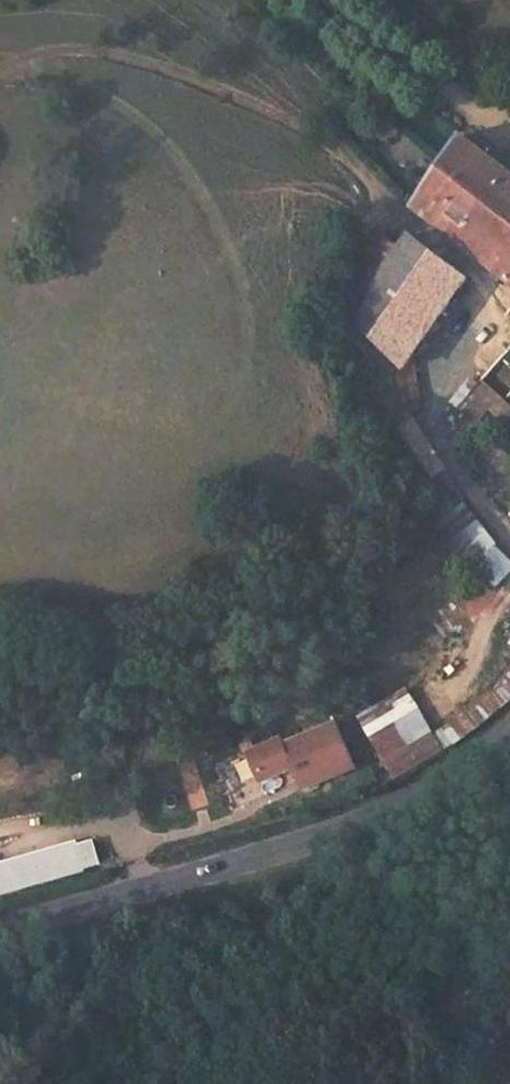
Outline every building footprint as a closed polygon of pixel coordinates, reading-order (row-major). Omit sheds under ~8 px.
[(468,135),(414,207),(509,283),(509,167),(468,135)] [(374,307),(363,331),(410,374),(478,284),(420,238),(403,257),(396,264),(374,307)] [(380,240),(350,292),(374,307),(396,264),(403,257),(380,240)] [(485,437),(505,457),(509,451),(509,407),(485,437)] [(459,499),(408,417),(381,433),(434,517),(459,499)] [(501,581),(509,574),(509,557),(481,520),(463,534),(501,581)] [(503,674),(482,694),(493,709),(509,694),(509,683),(503,674)] [(393,776),(443,756),(421,701),(371,720),(393,776)] [(273,733),(237,748),(249,777),(284,763),(293,785),(346,764),(327,721),(276,741),(273,733)] [(284,763),(249,777),(262,811),(296,798),(293,785),(284,763)] [(26,853),(24,844),(0,848),(0,893),(105,873),(99,839),(26,853)]
